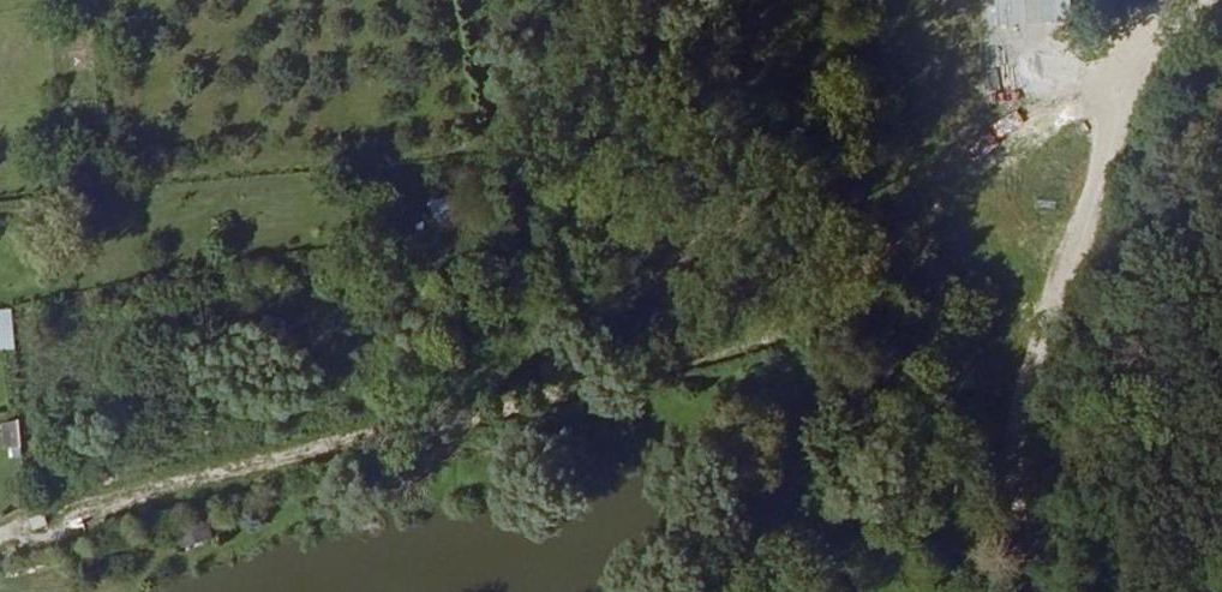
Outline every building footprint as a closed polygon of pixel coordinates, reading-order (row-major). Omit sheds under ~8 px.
[(14,350),(11,311),(0,312),(0,351),(14,350)] [(26,446),(23,418),(7,424),(9,448),(26,446)]
